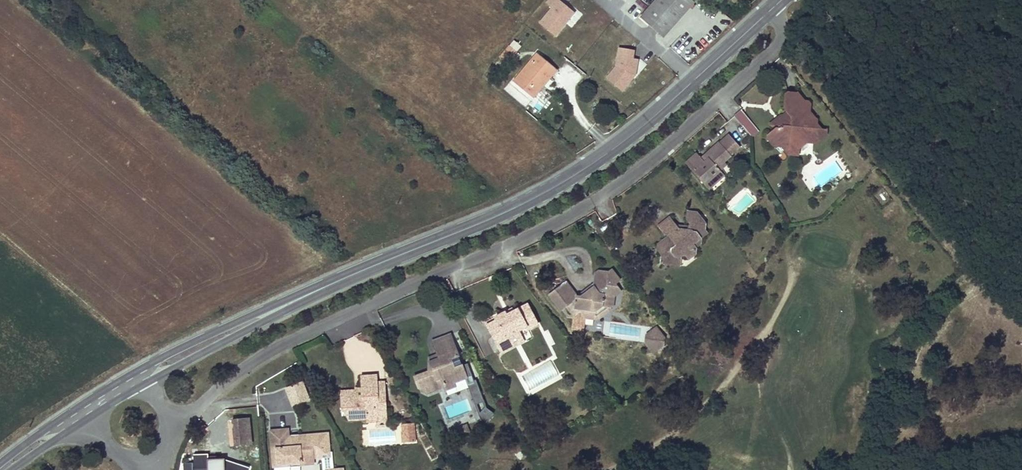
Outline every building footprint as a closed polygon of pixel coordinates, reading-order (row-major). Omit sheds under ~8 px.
[(574,13),(560,2),(562,0),(549,0),(547,2),(553,7),(540,24),(556,36),(574,13)] [(641,18),(663,38),(694,4),(689,0),(658,0),(641,18)] [(509,63),(520,46),(512,40),(501,58),(509,63)] [(618,48),(617,57),(615,70),(606,81),(622,94),(636,77),(639,60),(634,59),(635,51),(618,48)] [(540,91),(537,89),(554,69),(537,55),(514,82),(533,98),(540,91)] [(554,69),(537,89),(540,91),(556,71),(554,69)] [(783,126),(782,127),(778,129),(776,127),(766,135),(774,145),(779,141),(787,151),(795,144),(799,148),(807,142),(807,135),(815,128),(817,126),(818,119),(817,118),(810,118),(810,113),(808,110),(803,109),(804,103),(803,101),(797,100),(798,94),(797,93),(788,92),(785,95),(784,108),(789,114),(784,118),(783,126)] [(740,111),(733,118),(753,138),(760,132),(740,111)] [(770,125),(782,127),(783,126),(784,118),(782,116),(770,125)] [(807,142),(817,143),(827,135),(827,129),(815,128),(807,135),(807,142)] [(705,163),(702,160),(697,154),(687,164),(705,185),(711,179),(714,182),(723,174),(720,170),(727,165),(725,162),(732,156),(720,144),(706,156),(709,159),(705,163)] [(711,179),(705,185),(710,190),(725,176),(723,174),(714,182),(711,179)] [(659,250),(663,256),(668,257),(673,253),(675,256),(682,257),(686,254),(690,259),(696,255),(697,248),(701,244),(701,238),(708,233),(705,229),(706,223),(703,220),(700,220),(700,216),(697,212),(689,212),(688,221),(690,224),(690,225),(690,228),(686,231),(682,230),(676,223),(671,217),(659,226),(666,235),(669,235),(669,239),(667,241),(666,239),(659,245),(659,250)] [(663,256),(662,264),(681,265),(682,257),(675,256),(673,253),(668,257),(663,256)] [(578,296),(567,282),(550,295),(562,309),(567,305),(572,312),(576,312),(575,317),(597,319),(598,310),(603,306),(611,307),(613,307),(614,296),(621,291),(618,288),(615,284),(620,280),(612,269),(608,273),(595,283),(594,288),(583,297),(578,296)] [(595,275),(595,283),(608,273),(599,272),(595,275)] [(620,280),(615,284),(618,288),(623,283),(620,280)] [(595,283),(578,296),(583,297),(594,288),(595,283)] [(498,321),(489,326),(499,345),(509,341),(507,338),(520,331),(528,327),(530,330),(540,324),(529,304),(515,312),(508,315),(507,312),(497,318),(498,321)] [(598,310),(597,319),(600,320),(611,311),(611,307),(603,306),(598,310)] [(497,318),(487,323),(489,326),(498,321),(497,318)] [(657,327),(652,330),(656,336),(657,344),(660,350),(665,346),(665,338),(657,327)] [(656,336),(652,330),(647,334),(647,343),(655,353),(660,350),(657,344),(656,336)] [(509,341),(499,345),(503,353),(526,341),(520,331),(507,338),(509,341)] [(440,359),(430,363),(433,372),(415,379),(418,390),(427,394),(444,388),(446,392),(456,388),(454,384),(467,379),(462,366),(454,369),(450,358),(458,356),(451,338),(434,344),(438,355),(440,359)] [(362,400),(356,400),(343,400),(344,411),(347,411),(347,417),(366,416),(366,421),(376,421),(375,416),(387,416),(386,403),(379,403),(378,383),(378,376),(362,376),(362,388),(362,400)] [(289,404),(309,399),(304,379),(285,383),(289,404)] [(456,388),(446,392),(447,394),(469,385),(467,379),(454,384),(456,388)] [(478,419),(486,425),(494,412),(486,406),(478,419)] [(249,418),(233,420),(235,446),(251,445),(249,418)] [(403,442),(415,441),(414,423),(402,424),(403,442)] [(293,442),(292,437),(288,438),(287,430),(271,432),(274,456),(279,455),(280,466),(290,465),(290,463),(299,462),(300,464),(312,462),(312,457),(322,456),(321,452),(329,452),(327,437),(321,437),(320,435),(299,437),(299,442),(293,442)] [(231,469),(233,463),(226,461),(215,461),(215,459),(208,459),(208,455),(193,455),(194,469),(235,469),(231,469)]
